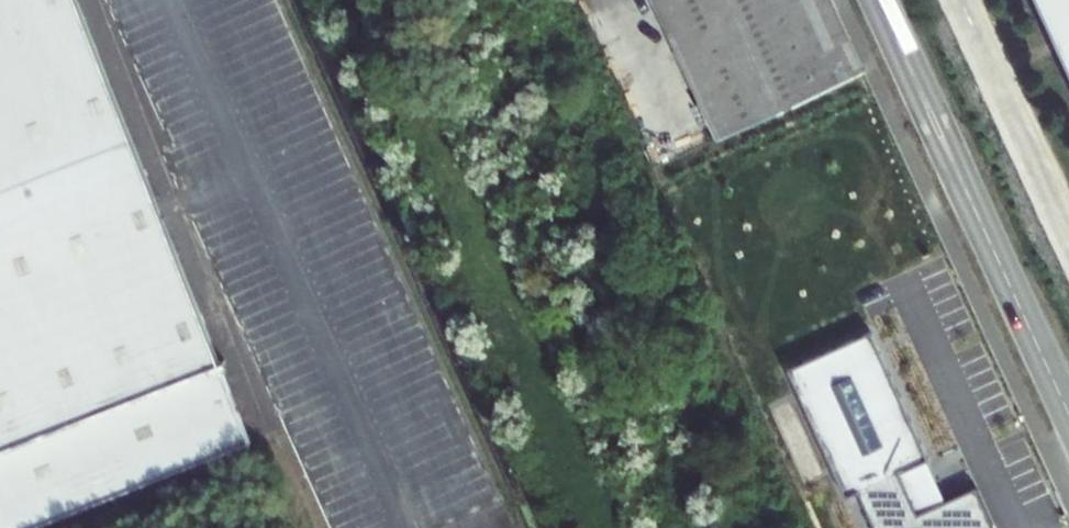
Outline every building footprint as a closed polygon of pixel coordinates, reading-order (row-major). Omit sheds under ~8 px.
[(255,442),(85,0),(0,0),(0,527),(34,527),(255,442)] [(719,129),(866,74),(832,0),(660,0),(719,129)] [(1068,63),(1068,0),(1040,0),(1068,63)] [(855,491),(912,466),(927,459),(869,331),(785,368),(843,497),(855,491)] [(912,466),(855,491),(872,527),(992,527),(973,486),(937,502),(929,482),(921,486),(912,466)]
